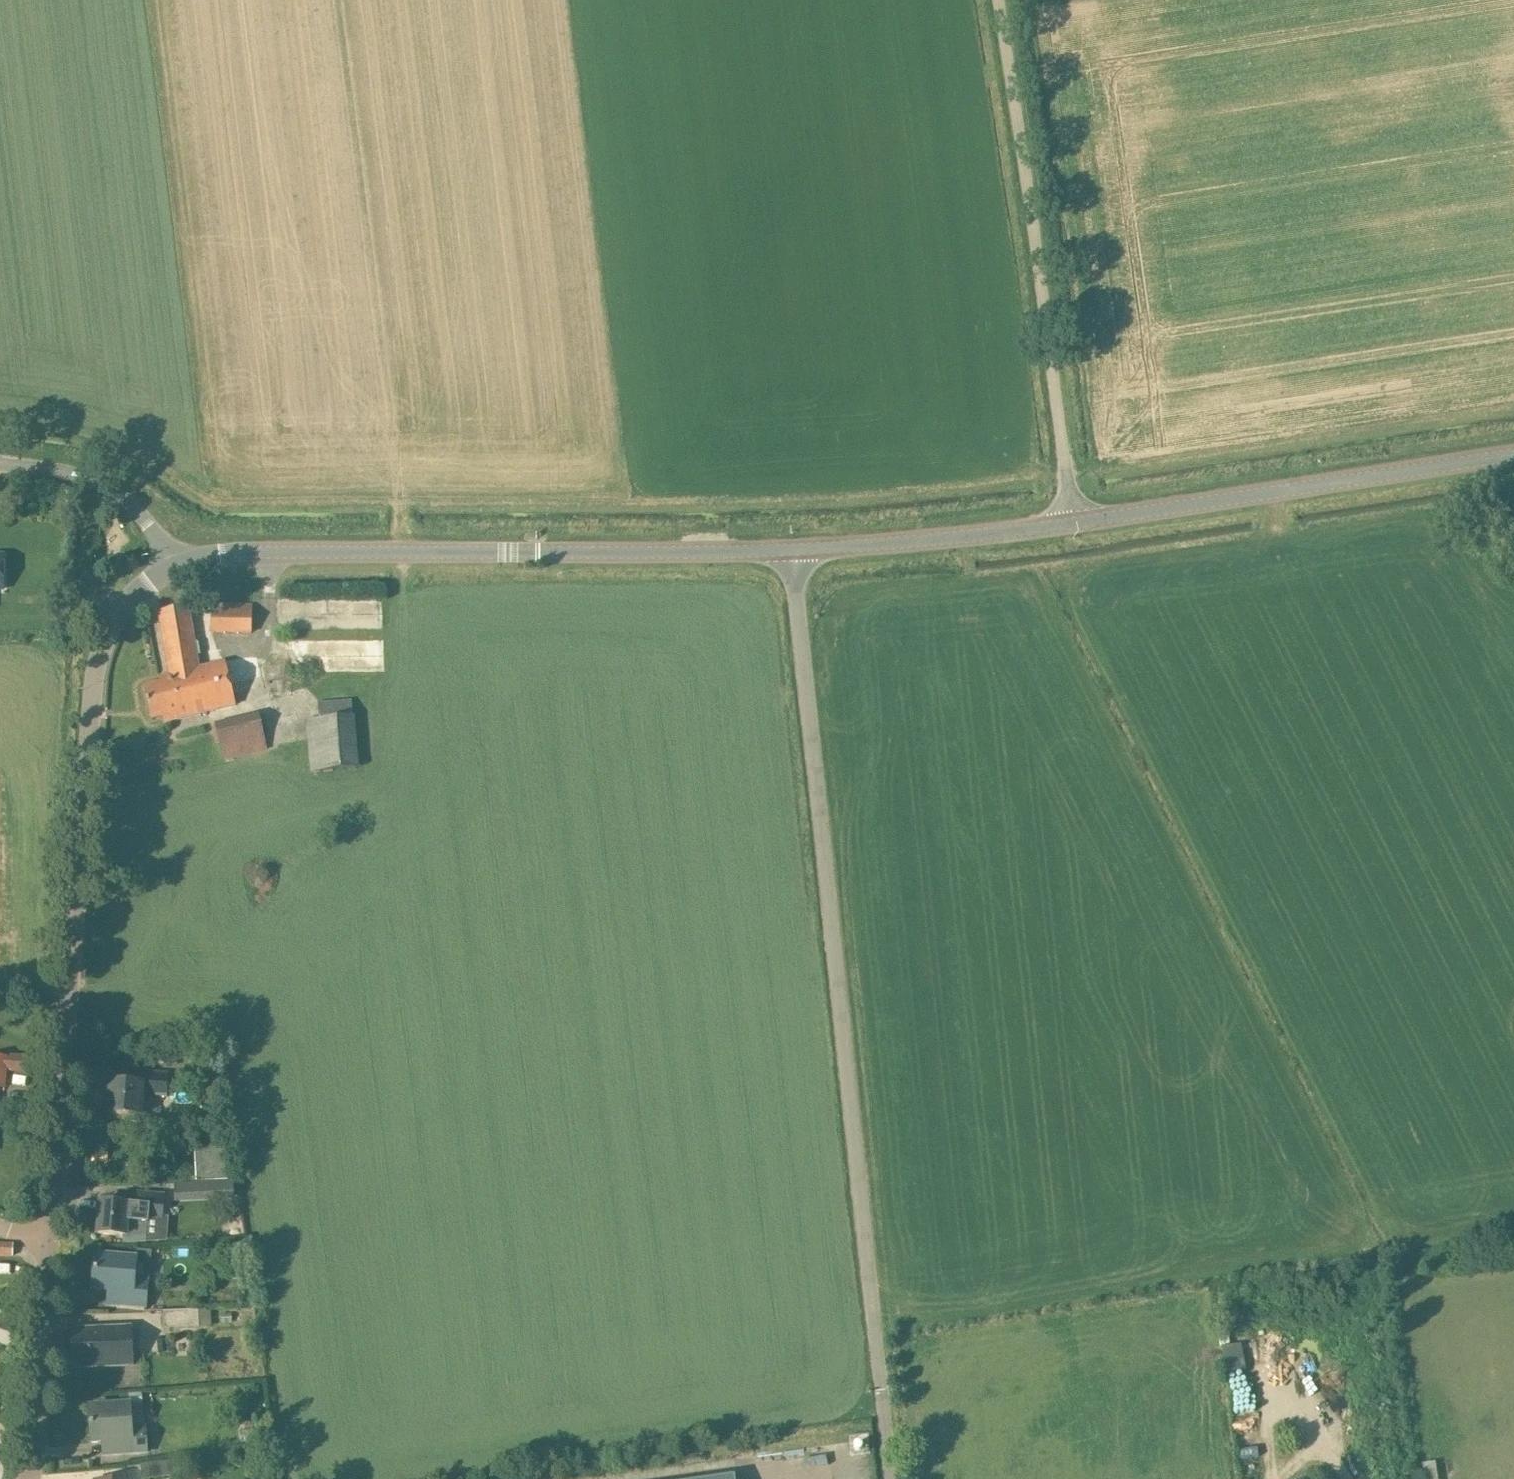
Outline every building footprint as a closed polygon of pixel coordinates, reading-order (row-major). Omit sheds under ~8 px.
[(212,606),(211,634),(242,635),(251,634),(251,633),(251,606),(212,606)] [(160,682),(143,686),(151,720),(162,718),(163,723),(235,705),(225,662),(197,668),(197,667),(187,607),(159,612),(169,674),(170,675),(159,678),(160,682)] [(343,703),(327,703),(326,714),(343,714),(343,703)] [(214,723),(223,761),(267,750),(259,713),(214,723)] [(307,719),(310,771),(359,768),(356,716),(307,719)] [(5,1089),(8,1057),(0,1056),(0,1089),(5,1089)] [(143,1072),(142,1083),(110,1081),(107,1114),(123,1116),(123,1121),(141,1122),(143,1095),(166,1097),(166,1095),(175,1096),(177,1075),(168,1075),(168,1073),(143,1072)] [(125,1192),(124,1204),(100,1202),(97,1234),(126,1236),(126,1235),(158,1237),(159,1221),(162,1221),(164,1194),(125,1192)] [(13,1257),(13,1243),(0,1243),(0,1257),(13,1257)] [(135,1280),(137,1259),(95,1255),(92,1290),(108,1291),(107,1304),(146,1307),(148,1281),(135,1280)] [(165,1329),(199,1327),(198,1310),(164,1312),(165,1329)] [(131,1327),(73,1330),(74,1369),(132,1366),(131,1327)] [(1220,1371),(1243,1368),(1239,1341),(1217,1343),(1220,1371)] [(120,1394),(121,1405),(89,1407),(92,1444),(102,1443),(103,1456),(147,1452),(145,1428),(144,1428),(142,1393),(120,1394)] [(1422,1478),(1436,1478),(1433,1459),(1418,1461),(1422,1478)] [(176,1476),(174,1461),(141,1465),(143,1478),(148,1478),(176,1476)]
